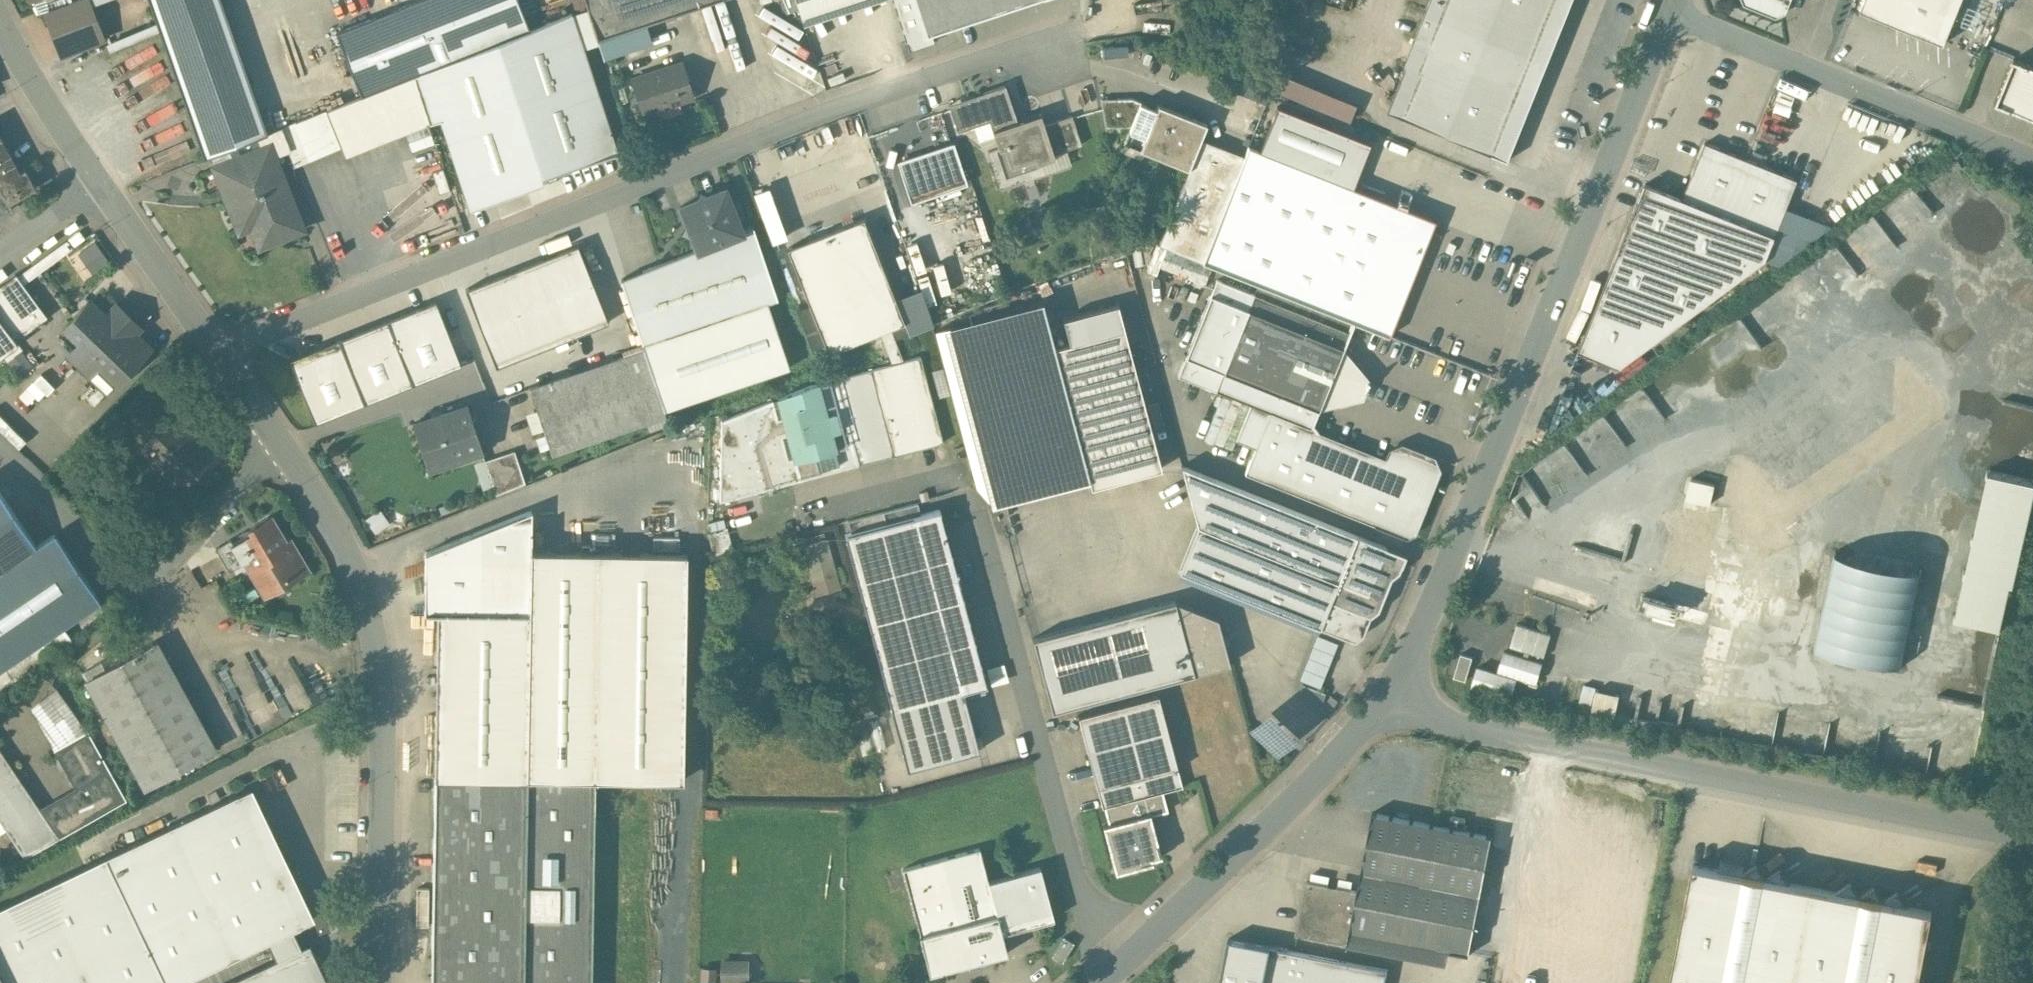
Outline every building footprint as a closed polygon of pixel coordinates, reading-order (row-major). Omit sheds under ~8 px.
[(42,13),(47,22),(51,20),(64,54),(102,39),(89,4),(87,0),(75,0),(42,13)] [(221,0),(149,0),(204,158),(263,134),(267,133),(221,0)] [(336,32),(361,95),(413,74),(529,28),(518,0),(416,0),(336,32)] [(587,8),(596,38),(645,22),(712,0),(584,0),(587,8)] [(802,21),(865,0),(796,0),(802,21)] [(916,0),(894,0),(911,50),(934,42),(932,34),(928,36),(916,0)] [(928,36),(932,34),(1036,0),(916,0),(928,36)] [(1414,39),(1429,45),(1400,116),(1493,153),(1555,0),(1430,0),(1414,39)] [(1493,153),(1508,159),(1572,0),(1555,0),(1493,153)] [(1746,2),(1776,14),(1784,11),(1788,0),(1745,0),(1746,2)] [(1860,9),(1944,42),(1961,0),(1864,0),(1860,9)] [(587,8),(572,13),(583,47),(598,42),(596,38),(587,8)] [(413,74),(429,123),(432,131),(441,126),(469,210),(622,159),(583,47),(572,13),(529,28),(413,74)] [(645,22),(596,38),(598,42),(603,57),(651,42),(645,22)] [(1400,116),(1429,45),(1414,39),(1386,110),(1400,116)] [(2014,59),(1996,102),(2032,117),(2032,66),(2014,59)] [(682,62),(631,79),(642,112),(693,96),(682,62)] [(361,95),(295,121),(310,159),(341,147),(344,155),(410,129),(411,130),(429,123),(413,74),(361,95)] [(1355,103),(1285,74),(1278,89),(1349,119),(1355,103)] [(1017,121),(1005,85),(983,92),(985,97),(950,109),(958,130),(989,120),(998,149),(1004,147),(1010,167),(1035,159),(1036,163),(1055,157),(1053,153),(1044,124),(1040,113),(1017,121)] [(1141,102),(1131,98),(1101,98),(1105,126),(1130,126),(1140,103),(1141,103),(1141,102)] [(1130,126),(1123,143),(1140,150),(1156,109),(1141,103),(1140,103),(1130,126)] [(1206,123),(1158,104),(1156,109),(1140,150),(1188,169),(1200,138),(1206,123)] [(1277,106),(1259,150),(1351,187),(1369,142),(1277,106)] [(1071,115),(1044,124),(1053,153),(1081,144),(1071,115)] [(295,121),(279,128),(292,161),(294,165),(310,159),(295,121)] [(267,133),(263,134),(267,145),(269,145),(277,165),(278,167),(292,161),(279,128),(267,133)] [(1525,128),(1513,156),(1539,167),(1551,139),(1525,128)] [(12,208),(9,202),(36,187),(25,168),(20,171),(0,136),(0,215),(12,208)] [(1188,169),(1158,244),(1202,261),(1244,155),(1200,138),(1188,169)] [(953,142),(898,161),(911,201),(967,183),(953,142)] [(1798,180),(1705,142),(1682,198),(1775,235),(1787,207),(1798,180)] [(267,145),(215,166),(223,187),(277,165),(269,145),(267,145)] [(1259,150),(1248,146),(1244,155),(1202,261),(1388,335),(1434,220),(1351,187),(1259,150)] [(277,165),(223,187),(238,225),(257,217),(267,242),(302,228),(278,167),(277,165)] [(450,190),(442,168),(431,171),(438,193),(450,190)] [(1682,198),(1645,183),(1578,350),(1620,367),(1766,259),(1775,235),(1682,198)] [(724,188),(706,195),(700,193),(698,199),(680,206),(687,224),(684,230),(690,232),(697,249),(697,250),(742,232),(741,231),(724,188)] [(1832,225),(1787,207),(1775,235),(1766,259),(1780,264),(1832,225)] [(863,218),(787,247),(828,351),(879,331),(891,363),(903,360),(890,327),(904,321),(895,297),(863,218)] [(742,232),(697,250),(697,249),(620,279),(641,343),(767,301),(777,298),(753,227),(741,231),(742,232)] [(66,240),(17,275),(23,284),(72,248),(72,246),(68,240),(66,240)] [(108,260),(95,242),(82,252),(94,270),(108,260)] [(577,244),(466,288),(496,365),(608,321),(577,244)] [(0,285),(0,319),(15,339),(47,316),(23,284),(17,275),(16,273),(0,285)] [(1216,279),(1178,375),(1216,390),(1254,294),(1216,279)] [(933,283),(924,286),(931,303),(939,300),(933,283)] [(921,288),(895,297),(904,321),(908,333),(934,323),(921,288)] [(1348,332),(1254,294),(1216,390),(1249,404),(1269,411),(1310,428),(1318,408),(1342,347),(1348,332)] [(460,364),(435,301),(290,358),(315,421),(460,364)] [(767,301),(641,343),(643,348),(664,409),(789,367),(767,301)] [(116,305),(105,316),(90,302),(66,326),(81,341),(69,353),(108,390),(149,348),(133,332),(139,327),(116,305)] [(1038,303),(949,326),(996,503),(1085,480),(1038,303)] [(1062,318),(1069,343),(1124,328),(1117,303),(1062,318)] [(17,342),(15,339),(0,319),(0,355),(17,342)] [(1069,343),(1054,347),(1091,486),(1161,468),(1124,328),(1069,343)] [(1342,347),(1318,408),(1362,398),(1369,379),(1342,347)] [(643,348),(610,359),(611,360),(529,387),(551,453),(666,414),(666,413),(665,413),(664,409),(643,348)] [(22,354),(13,361),(20,370),(29,364),(22,354)] [(891,363),(869,368),(892,455),(943,442),(920,355),(903,360),(891,363)] [(869,368),(835,377),(858,464),(892,455),(869,368)] [(772,399),(721,420),(719,501),(858,464),(835,377),(811,384),(778,397),(794,456),(788,458),(772,399)] [(146,385),(98,435),(119,454),(129,444),(179,492),(217,453),(146,385)] [(1255,446),(1269,411),(1249,404),(1235,438),(1255,446)] [(467,405),(413,423),(428,467),(481,449),(467,405)] [(1386,463),(1312,433),(1310,428),(1269,411),(1255,446),(1244,473),(1401,535),(1411,531),(1435,470),(1431,459),(1401,447),(1391,452),(1386,463)] [(1888,425),(1786,492),(1800,512),(1901,446),(1888,425)] [(514,449),(483,460),(495,493),(525,482),(514,449)] [(1356,534),(1181,465),(1197,525),(1338,581),(1356,534)] [(1955,617),(2004,628),(2032,502),(2032,482),(1988,472),(1955,617)] [(1715,483),(1689,477),(1685,498),(1710,504),(1715,483)] [(0,492),(0,685),(70,638),(62,625),(100,600),(55,533),(36,546),(0,492)] [(1514,505),(1510,503),(1505,516),(1509,518),(1514,505)] [(851,532),(845,534),(892,709),(963,690),(986,684),(939,509),(886,523),(851,532)] [(531,550),(531,510),(426,553),(425,612),(438,612),(530,614),(531,550)] [(883,512),(848,521),(851,532),(886,523),(883,512)] [(709,521),(718,551),(735,545),(726,516),(709,521)] [(285,547),(267,517),(255,524),(257,529),(232,543),(230,539),(216,547),(229,570),(251,557),(257,568),(253,571),(265,591),(287,578),(289,583),(306,573),(289,544),(285,547)] [(1338,581),(1197,525),(1179,570),(1319,626),(1320,625),(1330,600),(1338,581)] [(1330,600),(1369,616),(1378,609),(1391,576),(1399,571),(1406,554),(1356,534),(1338,581),(1330,600)] [(840,586),(827,536),(801,543),(814,593),(840,586)] [(530,614),(438,612),(436,776),(595,778),(682,780),(686,552),(531,550),(530,614)] [(1920,571),(1836,553),(1816,646),(1900,664),(1920,571)] [(224,573),(212,554),(196,563),(207,583),(224,573)] [(1706,613),(1649,596),(1645,608),(1703,624),(1706,613)] [(1174,600),(1033,638),(1052,710),(1193,672),(1174,600)] [(1174,600),(1193,672),(1229,663),(1217,617),(1174,600)] [(1369,616),(1330,600),(1320,625),(1353,639),(1362,632),(1369,616)] [(1722,603),(1722,621),(1733,622),(1733,603),(1722,603)] [(1550,633),(1517,623),(1510,645),(1543,656),(1550,633)] [(1336,641),(1317,634),(1300,678),(1319,686),(1336,641)] [(86,678),(145,786),(217,747),(157,639),(86,678)] [(1542,662),(1504,650),(1498,669),(1536,681),(1542,662)] [(1461,654),(1455,674),(1466,678),(1472,658),(1461,654)] [(1517,678),(1478,666),(1472,685),(1511,697),(1517,678)] [(54,749),(87,730),(56,687),(31,706),(54,749)] [(1619,693),(1596,689),(1591,711),(1614,716),(1619,693)] [(963,690),(892,709),(907,767),(979,748),(963,690)] [(1158,694),(1078,716),(1097,788),(1177,767),(1158,694)] [(877,714),(855,720),(863,752),(885,747),(877,714)] [(1289,716),(1252,718),(1254,744),(1291,741),(1289,716)] [(126,799),(87,730),(54,749),(75,787),(40,808),(58,837),(126,799)] [(0,748),(0,820),(24,856),(58,837),(40,808),(0,748)] [(1177,767),(1097,788),(1102,807),(1104,807),(1162,791),(1182,786),(1177,767)] [(436,776),(432,982),(591,982),(595,778),(436,776)] [(0,906),(0,973),(5,982),(180,982),(268,942),(292,930),(314,919),(251,787),(0,906)] [(1162,791),(1104,807),(1109,823),(1149,812),(1150,815),(1167,810),(1162,791)] [(1109,823),(1103,825),(1115,871),(1152,861),(1151,858),(1161,855),(1150,815),(1149,812),(1109,823)] [(1492,835),(1373,812),(1357,890),(1349,930),(1350,931),(1449,950),(1469,954),(1492,835)] [(979,848),(902,868),(920,934),(919,934),(929,973),(968,962),(969,968),(969,969),(981,966),(981,965),(979,959),(1007,952),(988,880),(979,848)] [(1789,882),(1779,869),(1765,878),(1755,864),(1742,873),(1692,863),(1669,982),(1918,982),(1932,910),(1906,905),(1897,892),(1883,901),(1873,887),(1859,896),(1850,882),(1836,892),(1789,882)] [(1040,867),(988,880),(1002,932),(1054,918),(1040,867)] [(1357,890),(1307,881),(1296,934),(1348,943),(1350,931),(1349,930),(1357,890)] [(302,949),(292,930),(268,942),(277,961),(302,949)] [(1449,950),(1350,931),(1348,943),(1446,963),(1449,950)] [(1073,942),(1063,936),(1053,954),(1063,960),(1073,942)] [(1220,982),(1385,982),(1388,968),(1229,938),(1220,982)] [(230,982),(321,982),(326,980),(310,945),(302,949),(277,961),(230,982)] [(751,957),(723,957),(723,982),(750,982),(751,957)]
